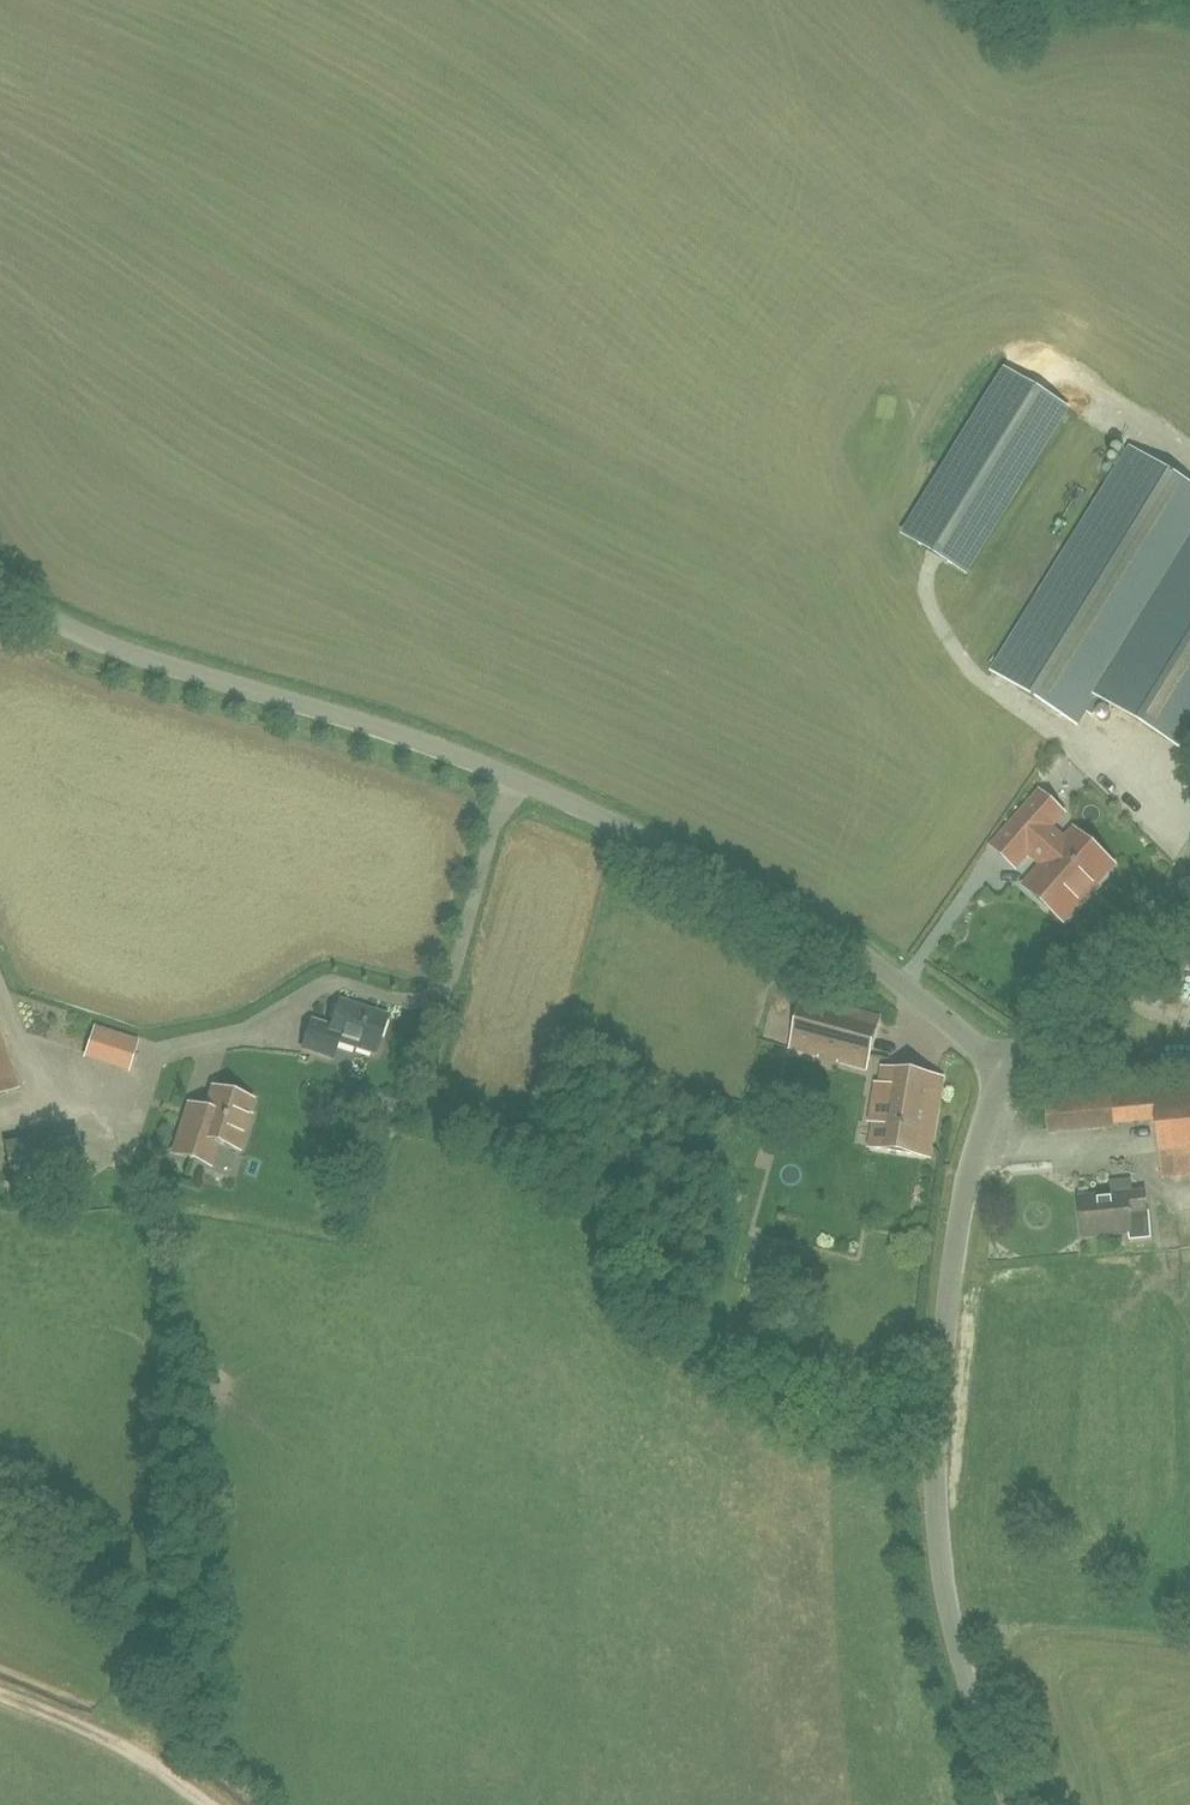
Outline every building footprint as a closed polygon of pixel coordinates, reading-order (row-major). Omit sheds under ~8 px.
[(966,574),(1068,409),(1006,370),(904,535),(966,574)] [(1076,725),(1095,695),(1188,754),(1189,751),(1189,486),(1132,450),(994,673),(1076,725)] [(1032,854),(1044,866),(1025,887),(1062,920),(1112,864),(1075,830),(1064,842),(1052,831),(1068,814),(1039,789),(989,846),(1017,871),(1032,854)] [(174,1031),(185,993),(41,949),(22,1008),(138,1044),(145,1022),(174,1031)] [(881,1019),(804,998),(790,1050),(867,1071),(881,1019)] [(386,1016),(341,1001),(333,1027),(311,1021),(302,1049),(333,1059),(338,1042),(374,1054),(386,1016)] [(14,1085),(0,1042),(0,1090),(14,1085)] [(870,1121),(874,1121),(870,1148),(930,1158),(943,1078),(883,1068),(878,1100),(873,1099),(870,1121)] [(214,1088),(207,1110),(189,1105),(184,1120),(174,1154),(193,1160),(209,1165),(213,1152),(216,1143),(238,1150),(248,1116),(246,1115),(251,1100),(214,1088)] [(1111,1101),(1111,1094),(1044,1101),(1048,1135),(1115,1128),(1114,1124),(1158,1120),(1163,1177),(1189,1174),(1189,1092),(1111,1101)] [(1148,1212),(1146,1192),(1126,1194),(1126,1196),(1081,1200),(1084,1236),(1129,1232),(1130,1241),(1152,1239),(1149,1212),(1148,1212)]
